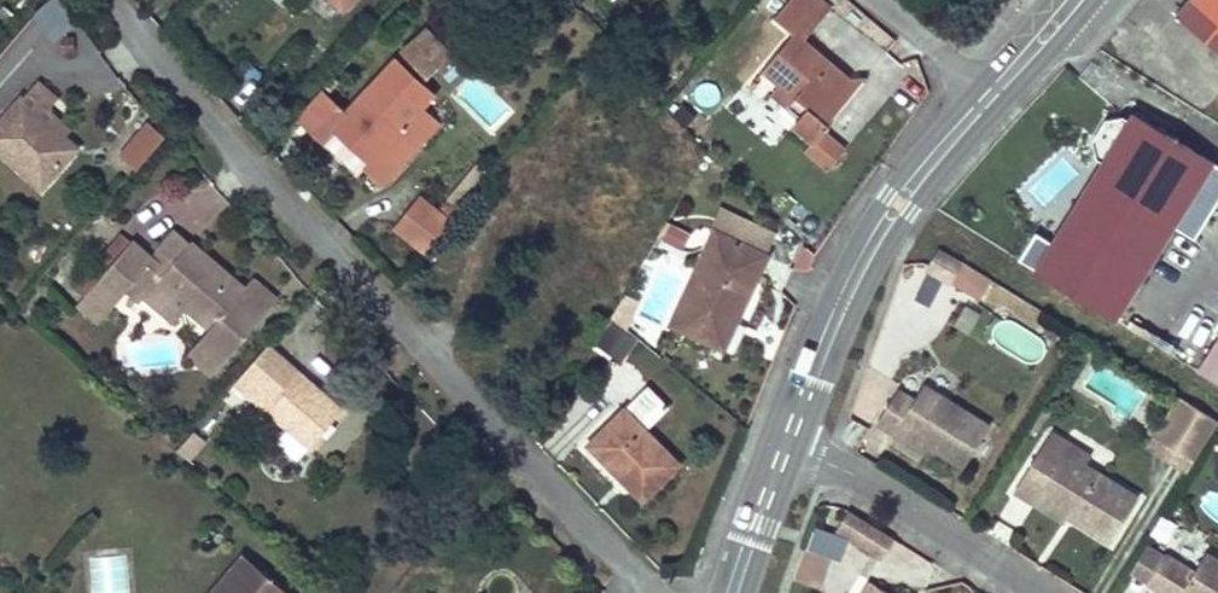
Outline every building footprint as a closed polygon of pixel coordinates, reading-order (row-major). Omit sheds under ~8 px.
[(53,39),(76,20),(59,0),(46,0),(31,13),(53,39)] [(803,40),(830,9),(819,0),(789,0),(775,17),(794,33),(764,69),(781,84),(808,107),(800,117),(795,123),(814,139),(817,141),(825,132),(831,125),(825,119),(840,101),(836,98),(851,81),(803,40)] [(1175,15),(1217,50),(1217,0),(1188,0),(1175,15)] [(400,48),(425,75),(453,49),(428,22),(400,48)] [(75,50),(74,37),(62,38),(63,50),(75,50)] [(335,128),(337,131),(370,161),(365,166),(384,184),(430,133),(429,116),(420,108),(433,94),(396,60),(346,113),(321,89),(296,118),(323,142),(335,128)] [(843,104),(864,79),(851,81),(836,98),(840,101),(843,104)] [(45,109),(54,99),(36,82),(22,99),(62,134),(67,129),(45,109)] [(800,117),(808,107),(781,84),(773,93),(800,117)] [(22,99),(0,123),(0,149),(43,186),(77,148),(62,134),(22,99)] [(828,122),(843,104),(840,101),(825,119),(828,122)] [(1202,182),(1213,163),(1134,113),(1128,121),(1122,118),(1106,121),(1093,141),(1098,157),(1104,160),(1052,243),(1036,233),(1020,260),(1036,270),(1115,320),(1183,211),(1202,182)] [(430,133),(438,124),(429,116),(430,133)] [(131,175),(162,132),(141,117),(110,160),(131,175)] [(370,161),(337,131),(328,140),(359,169),(363,165),(365,166),(370,161)] [(829,168),(845,149),(825,132),(817,141),(814,139),(806,148),(829,168)] [(568,163),(556,150),(549,157),(555,164),(556,163),(562,169),(568,163)] [(1191,216),(1209,186),(1202,182),(1183,211),(1191,216)] [(425,252),(450,221),(420,197),(395,228),(425,252)] [(448,217),(457,206),(448,199),(439,210),(448,217)] [(776,234),(724,211),(715,231),(766,255),(776,234)] [(684,249),(691,231),(667,222),(660,241),(684,249)] [(167,270),(189,243),(174,230),(151,257),(167,270)] [(724,347),(766,255),(715,231),(673,323),(724,347)] [(85,297),(131,242),(123,234),(75,289),(85,297)] [(190,242),(189,243),(167,270),(151,257),(150,258),(132,241),(131,242),(85,297),(105,315),(127,290),(131,284),(144,295),(173,320),(185,305),(213,329),(191,356),(195,360),(200,354),(217,368),(275,299),(254,281),(246,290),(190,242)] [(809,270),(816,254),(807,246),(793,270),(799,270),(809,270)] [(952,283),(963,262),(938,248),(926,269),(952,283)] [(924,275),(916,297),(932,303),(941,281),(924,275)] [(144,295),(131,284),(127,290),(139,300),(144,295)] [(622,323),(635,297),(625,293),(611,317),(622,323)] [(105,315),(85,297),(79,304),(100,322),(105,315)] [(1003,311),(988,336),(1035,365),(1050,341),(1003,311)] [(624,358),(637,339),(613,322),(599,340),(624,358)] [(1198,371),(1217,383),(1217,338),(1198,371)] [(217,368),(200,354),(195,360),(212,373),(217,368)] [(343,409),(288,360),(287,362),(279,355),(246,394),(309,448),(343,409)] [(989,426),(924,385),(914,399),(898,389),(877,422),(895,432),(899,426),(929,446),(964,467),(989,426)] [(678,464),(644,431),(668,407),(648,387),(590,444),(643,499),(678,464)] [(1217,422),(1217,420),(1181,397),(1167,420),(1184,430),(1175,445),(1196,458),(1217,422)] [(1175,445),(1184,430),(1167,420),(1158,435),(1175,445)] [(929,446),(899,426),(895,432),(926,452),(929,446)] [(1090,456),(1051,432),(1038,453),(1056,465),(1065,452),(1085,465),(1090,456)] [(1085,465),(1065,452),(1056,465),(1038,453),(1014,491),(1034,503),(1038,497),(1060,511),(1063,505),(1069,508),(1066,514),(1068,515),(1110,543),(1138,497),(1085,465)] [(1060,511),(1038,497),(1034,503),(1063,521),(1068,515),(1066,514),(1069,508),(1063,505),(1060,511)] [(892,537),(851,512),(840,529),(881,555),(892,537)] [(824,590),(842,535),(813,525),(794,580),(824,590)] [(1157,569),(1164,557),(1147,547),(1133,571),(1150,581),(1157,569)] [(93,592),(127,592),(120,553),(87,558),(93,592)] [(1206,553),(1195,572),(1166,555),(1164,557),(1157,569),(1150,581),(1148,584),(1164,592),(1217,592),(1217,560),(1206,553)] [(243,555),(211,592),(287,592),(243,555)] [(869,581),(862,592),(890,592),(869,581)]
